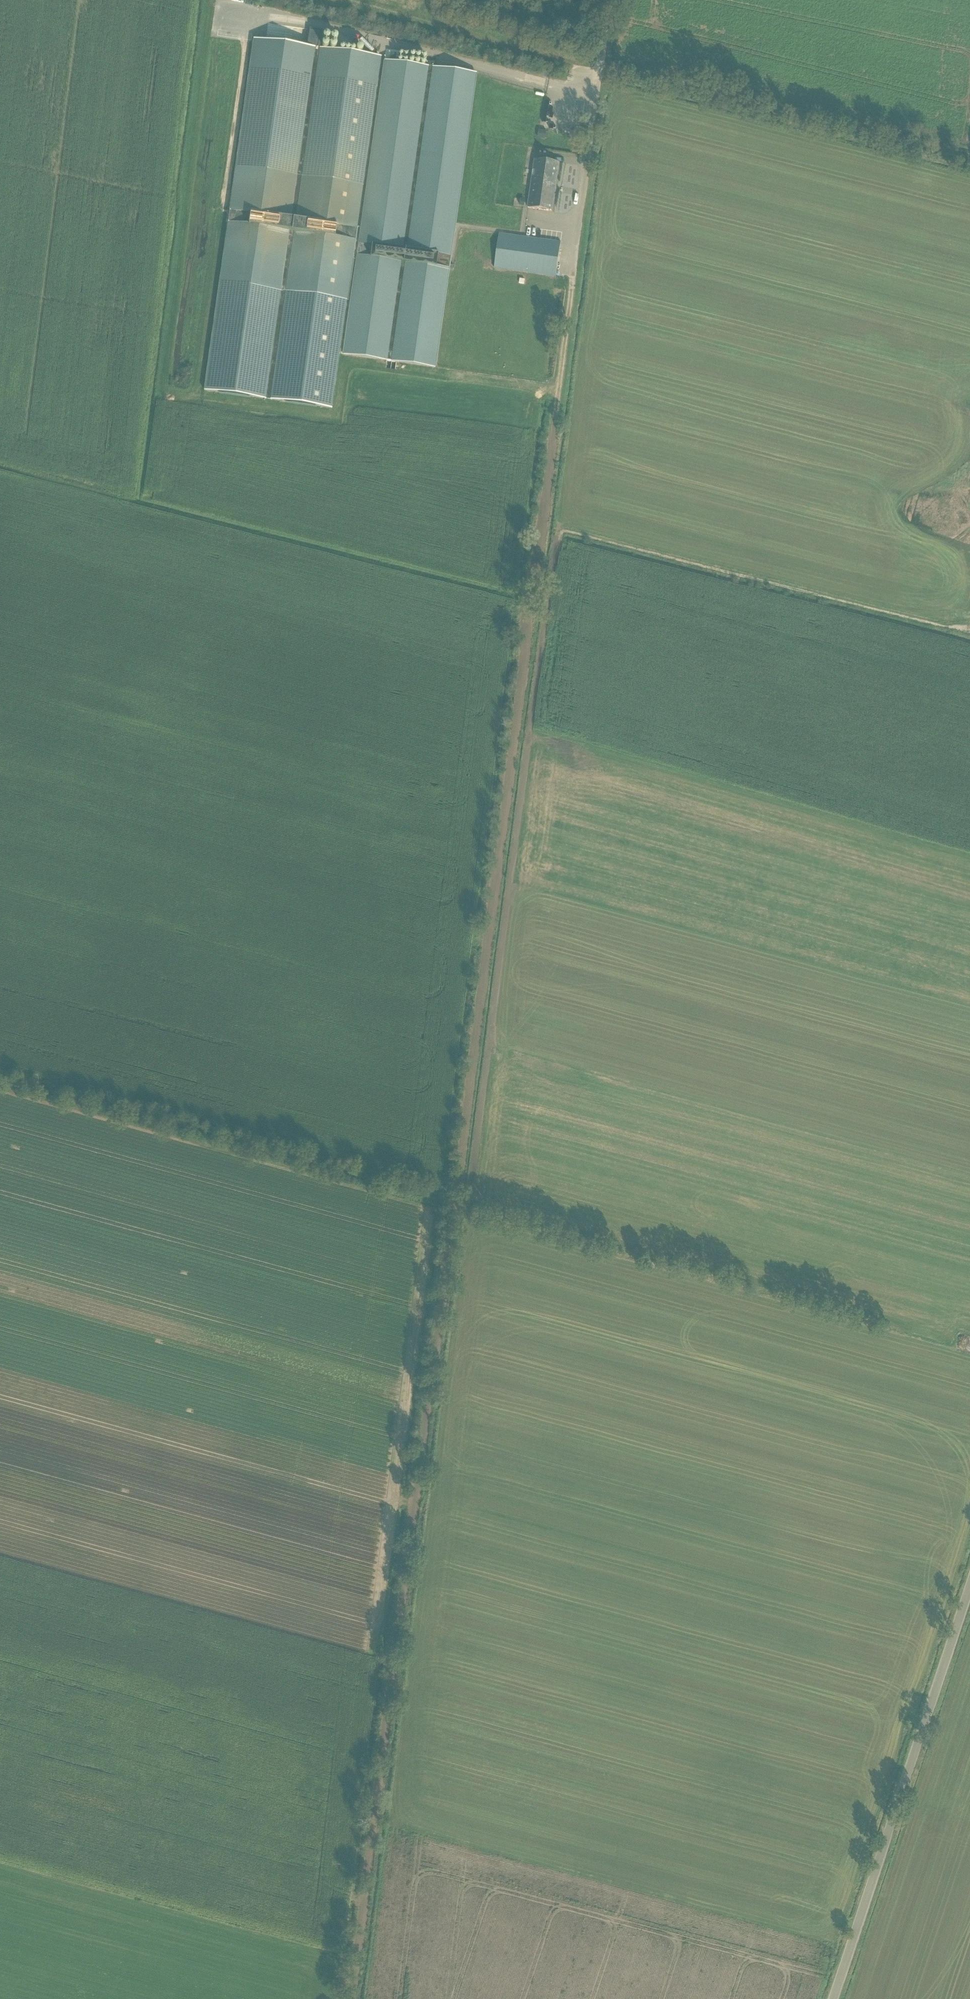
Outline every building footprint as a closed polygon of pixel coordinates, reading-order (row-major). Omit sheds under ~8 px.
[(254,38),(205,391),(332,408),(352,260),(355,261),(360,229),(357,228),(381,56),(320,47),(322,32),(309,30),(307,46),(254,38)] [(435,367),(476,74),(383,61),(360,223),(360,229),(355,261),(355,264),(342,355),(397,362),(435,367)] [(535,159),(533,170),(539,171),(539,178),(532,177),(528,209),(552,212),(559,163),(535,159)] [(494,268),(546,275),(556,276),(561,242),(499,234),(494,268)]
